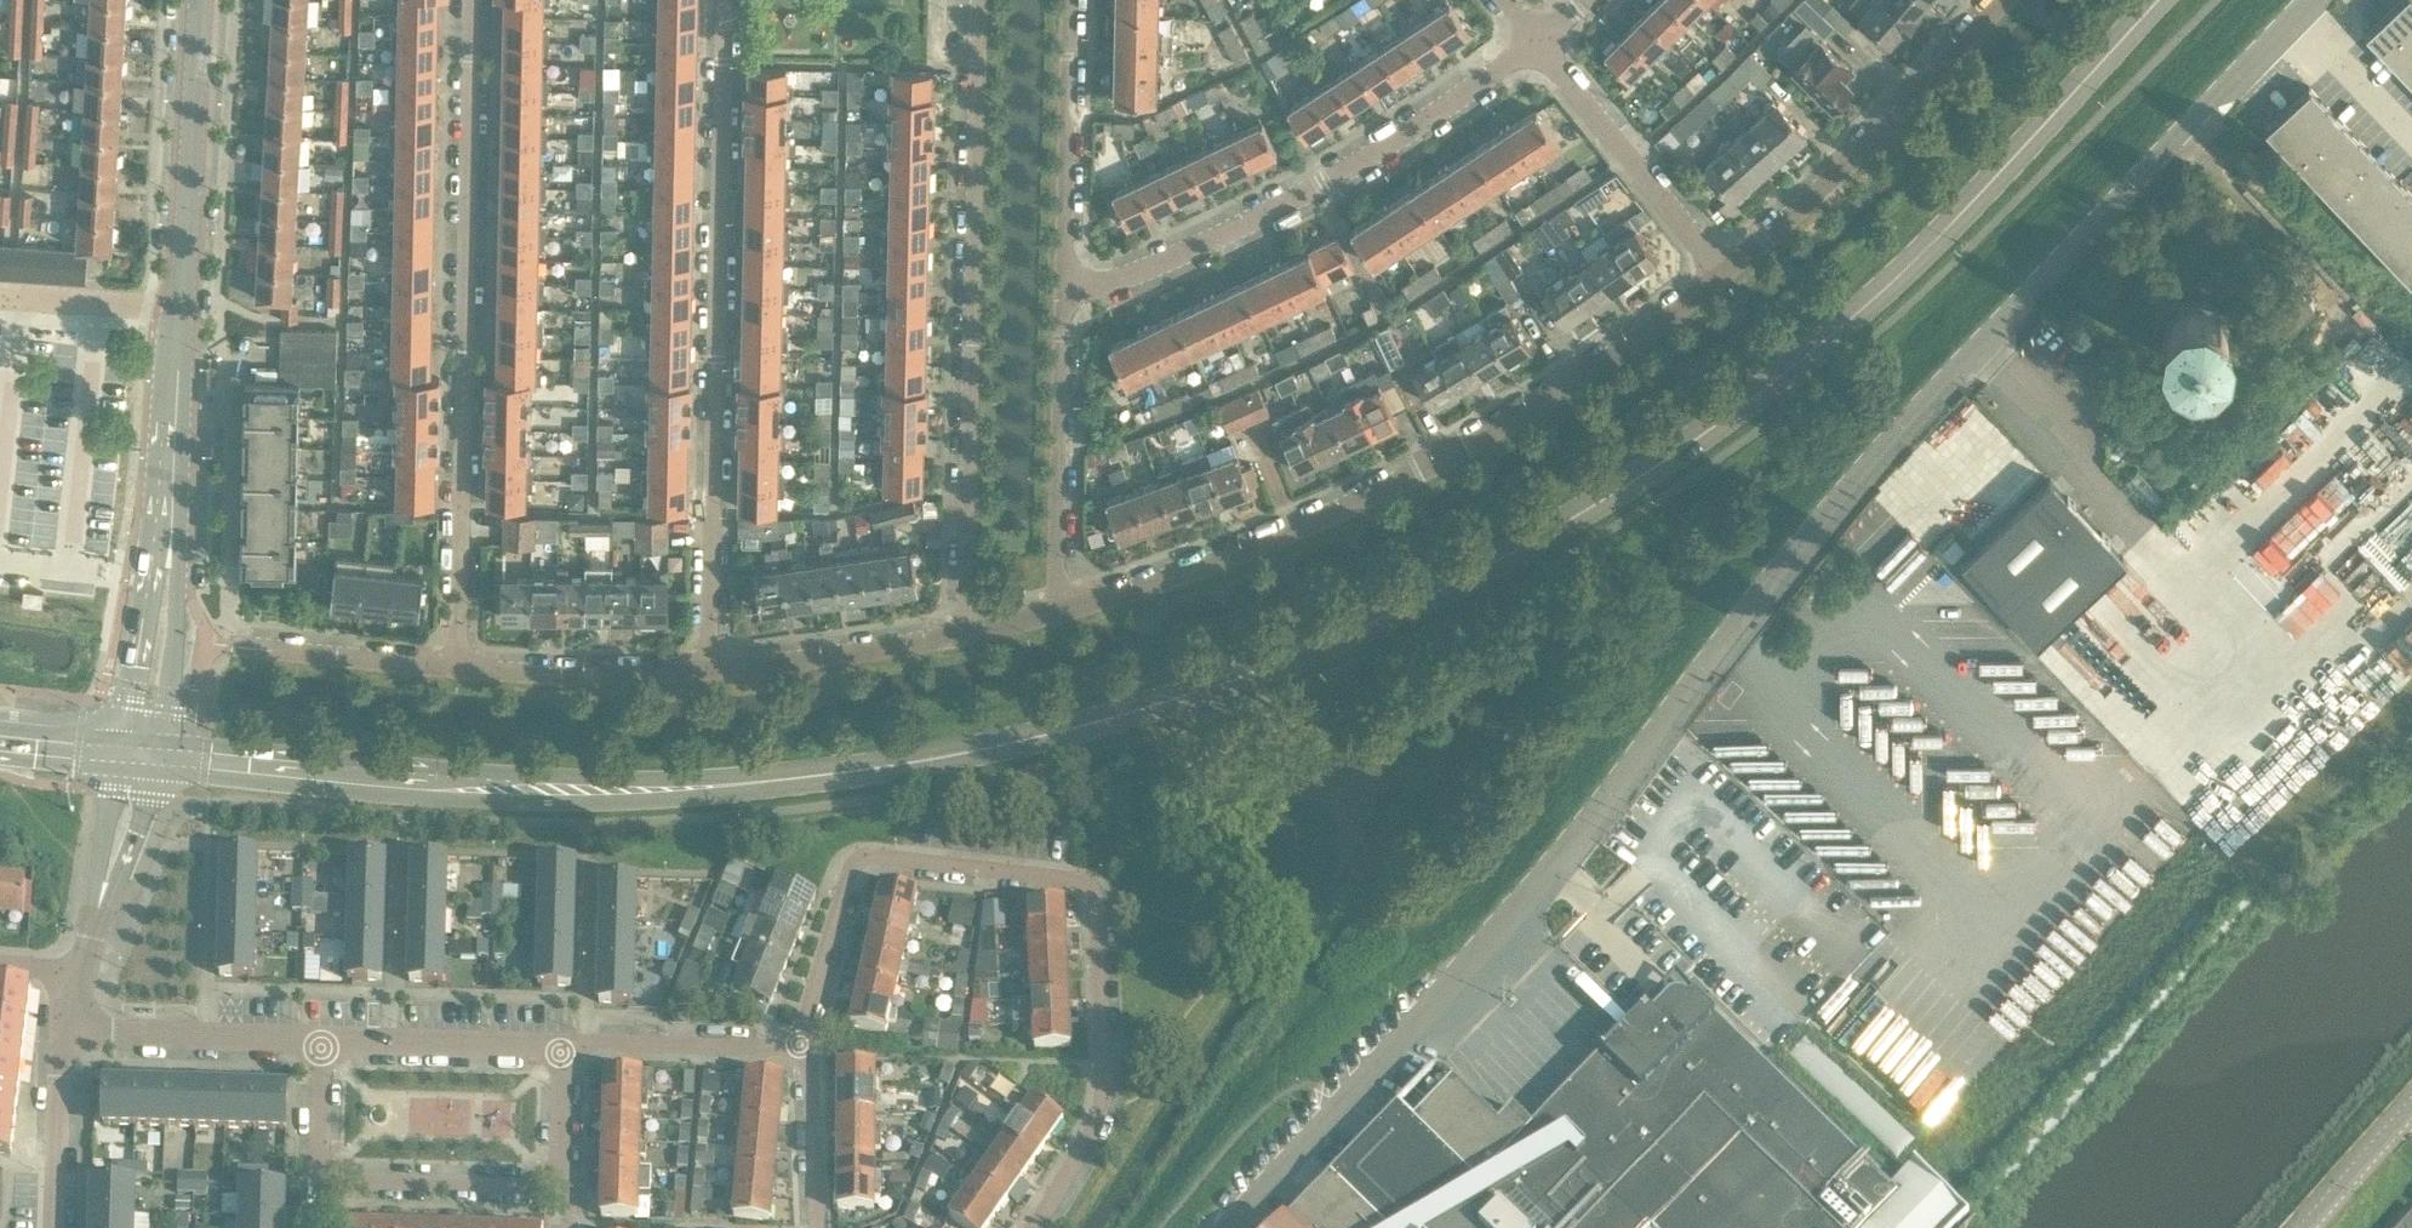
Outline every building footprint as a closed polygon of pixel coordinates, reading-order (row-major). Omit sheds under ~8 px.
[(33,8),(43,9),(44,0),(33,0),(33,8)] [(89,27),(125,28),(127,2),(92,0),(91,0),(89,27)] [(271,22),(307,24),(309,0),(273,0),(271,22)] [(340,14),(350,15),(351,0),(340,0),(340,14)] [(401,13),(438,15),(438,0),(401,0),(401,13)] [(505,16),(542,17),(543,3),(549,3),(549,0),(506,0),(505,16)] [(660,19),(697,20),(697,0),(654,0),(654,5),(660,5),(660,19)] [(1116,13),(1158,13),(1158,0),(1117,0),(1116,13)] [(1206,6),(1213,18),(1225,12),(1219,0),(1203,0),(1206,6)] [(1235,8),(1246,3),(1245,0),(1230,0),(1235,8)] [(1644,14),(1668,39),(1687,19),(1668,0),(1658,0),(1644,14)] [(1687,19),(1706,0),(1668,0),(1687,19)] [(1822,13),(1808,0),(1801,0),(1794,7),(1823,35),(1834,25),(1822,13)] [(1860,14),(1878,30),(1874,35),(1885,45),(1889,40),(1890,41),(1908,21),(1885,0),(1853,0),(1849,4),(1860,14)] [(1908,21),(1914,15),(1916,17),(1928,4),(1924,0),(1885,0),(1908,21)] [(2365,33),(2383,51),(2411,23),(2411,0),(2399,0),(2365,33)] [(1350,4),(1328,19),(1336,31),(1358,16),(1350,4)] [(1450,4),(1426,19),(1445,48),(1469,32),(1450,4)] [(1831,4),(1822,13),(1834,25),(1843,34),(1853,24),(1831,4)] [(23,8),(12,7),(11,23),(22,24),(23,8)] [(43,9),(33,8),(32,24),(42,25),(43,9)] [(1245,27),(1249,36),(1262,29),(1261,26),(1275,20),(1271,11),(1256,18),(1258,20),(1245,27)] [(1750,18),(1760,28),(1767,21),(1757,11),(1750,18)] [(1240,18),(1245,27),(1258,20),(1256,18),(1253,12),(1240,18)] [(394,27),(394,38),(437,38),(438,15),(401,13),(401,27),(394,27)] [(1158,13),(1116,13),(1114,99),(1156,99),(1158,13)] [(350,15),(340,14),(339,30),(350,30),(350,15)] [(1644,14),(1625,34),(1649,58),(1668,39),(1644,14)] [(505,16),(505,40),(548,41),(548,30),(542,30),(542,17),(505,16)] [(621,20),(606,19),(605,42),(620,42),(621,20)] [(653,32),(653,43),(696,44),(697,20),(660,19),(660,33),(653,32)] [(1328,19),(1305,33),(1312,45),(1336,31),(1328,19)] [(1426,19),(1403,34),(1422,63),(1445,48),(1426,19)] [(271,22),(270,49),(306,51),(307,24),(271,22)] [(11,23),(10,39),(21,40),(22,24),(11,23)] [(1218,30),(1223,39),(1236,32),(1231,23),(1218,30)] [(2383,51),(2399,68),(2411,55),(2411,23),(2383,51)] [(32,24),(31,40),(42,41),(42,25),(32,24)] [(1851,70),(1821,40),(1821,41),(1805,26),(1779,52),(1795,67),(1795,68),(1832,104),(1848,87),(1843,81),(1845,79),(1844,77),(1851,70)] [(89,27),(88,55),(123,57),(125,28),(89,27)] [(1249,36),(1254,44),(1267,38),(1262,29),(1249,36)] [(1223,39),(1227,47),(1240,40),(1236,32),(1223,39)] [(1290,43),(1282,48),(1289,60),(1312,45),(1305,33),(1290,43)] [(1403,34),(1380,49),(1399,78),(1422,63),(1403,34)] [(1649,58),(1625,34),(1604,54),(1629,78),(1649,58)] [(400,48),(400,62),(437,63),(437,38),(394,38),(394,48),(400,48)] [(1271,46),(1267,38),(1254,44),(1258,53),(1271,46)] [(21,40),(10,39),(10,55),(20,55),(21,40)] [(41,57),(42,41),(31,40),(30,56),(41,57)] [(505,40),(504,64),(541,65),(541,52),(548,52),(548,41),(505,40)] [(1228,49),(1232,56),(1245,49),(1240,40),(1227,47),(1228,49)] [(595,42),(580,42),(580,66),(595,66),(595,42)] [(620,42),(605,42),(605,50),(605,66),(616,67),(616,50),(620,50),(620,42)] [(659,54),(659,67),(696,68),(696,44),(653,43),(653,54),(659,54)] [(1725,43),(1718,51),(1729,61),(1735,54),(1725,43)] [(1282,48),(1273,54),(1281,66),(1289,60),(1282,48)] [(270,49),(268,77),(304,79),(306,51),(270,49)] [(1232,56),(1236,65),(1250,58),(1245,49),(1232,56)] [(1380,49),(1357,64),(1376,93),(1399,78),(1380,49)] [(1729,61),(1718,51),(1712,57),(1722,67),(1729,61)] [(1727,75),(1728,76),(1737,87),(1751,73),(1761,83),(1770,73),(1750,52),(1727,75)] [(88,55),(86,83),(122,84),(123,57),(88,55)] [(2399,68),(2411,82),(2411,55),(2399,68)] [(393,75),(393,86),(436,87),(437,63),(400,62),(399,76),(393,75)] [(504,64),(504,89),(547,89),(547,79),(541,79),(541,65),(504,64)] [(1357,64),(1334,79),(1353,108),(1376,93),(1357,64)] [(595,66),(580,66),(579,90),(595,90),(595,66)] [(616,67),(605,66),(604,90),(619,91),(635,91),(636,67),(616,67)] [(652,81),(652,91),(695,92),(696,68),(659,67),(659,81),(652,81)] [(746,93),(792,94),(800,94),(800,83),(786,83),(786,68),(750,68),(749,93),(746,93)] [(824,71),(823,88),(816,88),(816,95),(823,95),(823,96),(838,96),(839,72),(824,71)] [(888,86),(888,96),(933,97),(931,97),(931,72),(895,71),(894,86),(888,86)] [(1728,76),(1709,92),(1719,103),(1737,87),(1728,76)] [(268,77),(267,104),(303,107),(304,79),(268,77)] [(337,77),(337,93),(347,93),(348,77),(337,77)] [(1334,79),(1311,94),(1330,123),(1353,108),(1334,79)] [(1222,80),(1213,84),(1219,97),(1228,93),(1222,80)] [(1685,81),(1678,88),(1688,98),(1695,92),(1685,81)] [(86,83),(84,110),(120,112),(122,84),(86,83)] [(1219,97),(1213,84),(1204,88),(1211,101),(1219,97)] [(399,97),(399,110),(436,111),(436,87),(393,86),(393,97),(399,97)] [(2309,86),(2265,129),(2283,147),(2327,105),(2309,86)] [(1678,88),(1671,94),(1680,105),(1688,98),(1678,88)] [(504,89),(503,113),(540,114),(540,100),(547,100),(547,89),(504,89)] [(595,90),(579,90),(579,112),(594,113),(595,90)] [(619,91),(604,90),(604,115),(620,115),(620,106),(618,106),(618,98),(619,99),(619,91)] [(658,102),(658,116),(695,117),(695,92),(652,91),(652,102),(658,102)] [(1719,103),(1709,92),(1671,126),(1681,137),(1719,103)] [(347,93),(337,93),(336,109),(347,109),(347,93)] [(785,105),(790,105),(800,105),(800,94),(792,94),(746,93),(746,118),(785,118),(785,105)] [(1330,123),(1311,94),(1288,109),(1306,138),(1330,123)] [(863,96),(848,95),(847,120),(861,121),(862,121),(863,96)] [(894,108),(894,121),(933,122),(933,97),(888,96),(888,97),(890,97),(890,107),(894,108)] [(1768,111),(1754,122),(1782,154),(1805,134),(1773,98),(1764,106),(1768,111)] [(7,101),(6,117),(16,118),(17,102),(7,101)] [(27,103),(26,118),(37,119),(38,103),(27,103)] [(1172,103),(1163,107),(1170,120),(1179,116),(1172,103)] [(267,104),(265,132),(301,134),(303,107),(267,104)] [(2327,105),(2283,147),(2299,164),(2343,122),(2327,105)] [(1170,120),(1163,107),(1155,112),(1161,124),(1170,120)] [(336,109),(335,125),(346,125),(347,109),(336,109)] [(1536,109),(1474,149),(1497,184),(1559,144),(1536,109)] [(84,110),(83,138),(119,139),(120,112),(84,110)] [(392,124),(392,134),(435,135),(436,111),(399,110),(398,124),(392,124)] [(503,113),(503,137),(546,138),(546,127),(540,127),(540,114),(503,113)] [(579,114),(566,114),(566,127),(579,127),(578,139),(593,139),(594,113),(579,113),(579,114)] [(619,116),(604,116),(603,139),(618,139),(619,116)] [(651,129),(651,140),(694,141),(695,117),(658,116),(658,130),(651,129)] [(16,118),(6,117),(4,133),(15,134),(16,118)] [(26,118),(25,134),(35,135),(37,119),(26,118)] [(746,118),(745,142),(791,143),(791,142),(789,142),(789,132),(785,132),(785,118),(746,118)] [(838,119),(822,119),(822,144),(837,145),(838,119)] [(861,121),(847,120),(847,137),(847,144),(862,145),(862,138),(860,138),(861,121)] [(887,145),(932,146),(933,122),(894,121),(893,134),(889,134),(889,145),(887,145)] [(1123,136),(1124,122),(1114,121),(1114,136),(1123,136)] [(1123,136),(1133,136),(1134,122),(1124,122),(1123,136)] [(1262,122),(1237,134),(1252,165),(1277,153),(1262,122)] [(1754,122),(1733,141),(1733,142),(1760,173),(1782,154),(1754,122)] [(2343,122),(2299,164),(2315,181),(2359,138),(2343,122)] [(346,125),(335,125),(335,140),(345,141),(346,125)] [(265,132),(263,160),(300,162),(301,134),(265,132)] [(4,133),(3,149),(14,149),(15,134),(4,133)] [(25,134),(24,150),(34,151),(35,135),(25,134)] [(398,145),(398,159),(435,160),(435,135),(392,134),(392,145),(398,145)] [(1237,134),(1212,146),(1227,177),(1252,165),(1237,134)] [(1733,142),(1733,141),(1729,136),(1717,147),(1721,152),(1706,165),(1733,197),(1760,173),(1733,142)] [(503,137),(502,161),(539,162),(539,148),(546,149),(546,138),(503,137)] [(83,138),(81,165),(117,167),(119,139),(83,138)] [(2359,138),(2315,181),(2331,197),(2375,155),(2359,138)] [(593,139),(578,139),(578,146),(593,147),(593,139)] [(618,139),(603,139),(602,163),(616,164),(617,147),(618,147),(618,139)] [(657,151),(657,164),(694,165),(694,141),(651,140),(651,151),(657,151)] [(748,143),(747,167),(784,167),(784,154),(791,154),(791,143),(745,142),(745,143),(748,143)] [(862,145),(847,144),(846,152),(861,153),(862,145)] [(893,156),(892,170),(929,171),(930,147),(932,147),(932,146),(887,145),(886,156),(893,156)] [(1212,146),(1188,158),(1202,189),(1227,177),(1212,146)] [(14,149),(3,149),(2,164),(13,165),(14,149)] [(1474,149),(1413,190),(1436,224),(1497,184),(1474,149)] [(34,151),(24,150),(23,166),(33,167),(34,151)] [(2375,155),(2331,197),(2347,214),(2391,172),(2375,155)] [(1188,158),(1163,170),(1177,201),(1202,189),(1188,158)] [(391,172),(391,183),(434,184),(435,160),(398,159),(397,172),(391,172)] [(263,160),(262,187),(298,189),(300,162),(263,160)] [(502,161),(502,185),(545,186),(545,176),(539,176),(539,162),(502,161)] [(650,178),(650,189),(693,189),(694,165),(657,164),(657,178),(650,178)] [(81,165),(79,193),(116,195),(117,167),(81,165)] [(747,167),(747,191),(790,192),(790,181),(784,181),(784,167),(747,167)] [(861,169),(846,169),(845,193),(861,193),(861,169)] [(886,183),(886,194),(928,195),(929,171),(892,170),(892,183),(886,183)] [(1163,170),(1138,182),(1153,213),(1177,201),(1163,170)] [(2391,172),(2347,214),(2363,231),(2407,188),(2391,172)] [(1574,189),(1566,177),(1550,188),(1557,200),(1574,189)] [(1153,213),(1138,182),(1113,194),(1119,208),(1113,213),(1118,224),(1126,222),(1127,225),(1153,213)] [(397,194),(397,207),(433,208),(434,184),(391,183),(391,194),(397,194)] [(1576,200),(1583,212),(1608,196),(1600,184),(1576,200)] [(502,185),(501,210),(538,210),(538,197),(545,197),(545,186),(502,185)] [(262,187),(260,215),(296,217),(298,189),(262,187)] [(322,202),(332,203),(343,203),(343,188),(333,187),(332,193),(322,192),(322,202)] [(1557,200),(1550,188),(1533,199),(1541,211),(1557,200)] [(2363,231),(2379,247),(2411,216),(2411,194),(2407,188),(2363,231)] [(656,199),(656,213),(693,214),(693,189),(650,189),(650,199),(656,199)] [(1436,224),(1413,190),(1351,230),(1374,265),(1436,224)] [(747,191),(746,215),(783,216),(783,202),(790,202),(790,192),(747,191)] [(79,193),(78,219),(114,222),(116,195),(79,193)] [(861,193),(845,193),(845,201),(845,217),(860,217),(860,201),(861,193)] [(9,209),(10,195),(0,194),(0,208),(9,209)] [(892,205),(891,218),(928,219),(928,195),(886,194),(885,205),(892,205)] [(20,195),(19,210),(30,211),(31,196),(20,195)] [(1541,211),(1533,199),(1515,212),(1522,224),(1541,211)] [(343,203),(332,203),(331,219),(342,219),(343,203)] [(351,231),(366,231),(366,223),(371,223),(372,207),(352,206),(351,231)] [(390,221),(390,231),(433,232),(433,208),(397,207),(396,221),(390,221)] [(1567,207),(1556,213),(1564,225),(1575,218),(1567,207)] [(8,224),(9,209),(0,208),(0,223),(8,224)] [(18,224),(28,225),(30,211),(19,210),(18,224)] [(501,210),(501,234),(544,235),(544,224),(538,224),(538,210),(501,210)] [(649,226),(649,237),(692,238),(693,214),(656,213),(656,227),(649,226)] [(1554,232),(1558,229),(1572,248),(1577,244),(1564,225),(1556,213),(1546,220),(1554,232)] [(260,215),(259,242),(295,244),(296,217),(260,215)] [(746,215),(746,239),(789,240),(789,230),(783,229),(783,216),(746,215)] [(2379,247),(2395,264),(2411,248),(2411,216),(2379,247)] [(820,241),(835,242),(836,217),(826,217),(826,234),(820,234),(820,241)] [(860,217),(845,217),(844,242),(859,242),(860,217)] [(885,232),(884,242),(927,243),(928,219),(891,218),(891,232),(885,232)] [(1505,218),(1496,224),(1505,236),(1513,230),(1505,218)] [(1613,243),(1612,244),(1635,276),(1658,259),(1636,227),(1630,218),(1607,234),(1613,243)] [(78,219),(76,249),(89,249),(112,251),(114,222),(78,219)] [(320,236),(320,247),(330,247),(330,251),(340,251),(342,219),(331,219),(330,236),(320,236)] [(1496,224),(1488,229),(1496,241),(1505,236),(1496,224)] [(1496,241),(1488,229),(1480,235),(1488,247),(1496,241)] [(396,242),(396,256),(432,257),(433,232),(390,231),(389,242),(396,242)] [(501,234),(500,258),(537,259),(537,246),(544,246),(544,235),(501,234)] [(1480,252),(1488,247),(1480,235),(1472,240),(1480,252)] [(655,248),(655,261),(692,262),(692,238),(649,237),(649,248),(655,248)] [(1338,237),(1308,251),(1323,283),(1353,269),(1338,237)] [(746,239),(745,264),(782,264),(782,251),(789,251),(789,240),(746,239)] [(835,242),(820,241),(820,249),(835,249),(835,242)] [(259,242),(257,270),(293,272),(295,244),(259,242)] [(891,253),(890,267),(927,268),(927,243),(884,242),(884,253),(891,253)] [(11,244),(6,244),(4,274),(8,274),(13,274),(15,244),(11,244)] [(13,274),(28,275),(30,245),(15,244),(13,274)] [(1612,244),(1589,260),(1611,292),(1635,276),(1612,244)] [(28,275),(42,276),(44,246),(30,245),(28,275)] [(1507,245),(1495,254),(1511,278),(1523,270),(1507,245)] [(42,276),(57,277),(59,247),(44,246),(42,276)] [(57,277),(71,278),(73,248),(59,247),(57,277)] [(73,248),(71,278),(87,279),(89,249),(76,249),(73,248)] [(2395,264),(2411,282),(2411,281),(2411,248),(2395,264)] [(1308,251),(1242,282),(1260,320),(1326,289),(1323,283),(1308,251)] [(1511,278),(1495,254),(1483,262),(1499,286),(1511,278)] [(349,255),(349,279),(364,279),(364,255),(349,255)] [(389,269),(389,280),(432,281),(432,257),(396,256),(395,269),(389,269)] [(500,258),(500,282),(543,283),(543,273),(537,273),(537,259),(500,258)] [(1589,260),(1566,276),(1588,308),(1611,292),(1589,260)] [(648,275),(648,286),(691,287),(692,262),(655,261),(654,275),(648,275)] [(745,264),(745,288),(788,289),(788,278),(782,278),(782,264),(745,264)] [(1434,265),(1426,270),(1434,282),(1442,277),(1434,265)] [(2066,278),(2086,297),(2098,284),(2079,265),(2078,266),(2088,275),(2076,287),(2066,278)] [(859,267),(844,267),(843,290),(858,290),(858,287),(863,287),(864,282),(858,282),(859,267)] [(884,280),(883,291),(926,292),(927,268),(890,267),(890,280),(884,280)] [(255,298),(282,300),(292,300),(293,272),(257,270),(255,298)] [(1434,282),(1426,270),(1418,276),(1426,288),(1434,282)] [(328,303),(338,303),(340,274),(329,274),(328,303)] [(576,276),(576,284),(591,285),(591,277),(576,276)] [(1426,288),(1418,276),(1410,281),(1418,293),(1426,288)] [(1588,308),(1566,276),(1542,293),(1565,324),(1588,308)] [(364,279),(349,279),(348,304),(364,304),(364,279)] [(395,291),(395,304),(431,305),(432,281),(389,280),(388,291),(395,291)] [(1418,293),(1410,281),(1402,286),(1410,298),(1418,293)] [(2225,350),(2243,369),(2313,302),(2293,281),(2264,308),(2262,305),(2235,332),(2230,327),(2230,324),(2229,322),(2228,319),(2227,316),(2225,314),(2223,311),(2222,309),(2219,307),(2217,305),(2215,304),(2212,302),(2210,301),(2207,300),(2204,299),(2201,299),(2198,298),(2195,298),(2192,299),(2190,299),(2187,300),(2184,301),(2181,302),(2179,304),(2176,305),(2174,307),(2172,309),(2170,312),(2169,314),(2167,317),(2166,319),(2165,322),(2164,325),(2164,328),(2164,331),(2164,334),(2164,336),(2164,339),(2165,342),(2166,345),(2167,348),(2169,350),(2171,352),(2172,355),(2175,357),(2177,359),(2179,360),(2182,362),(2184,363),(2187,364),(2190,365),(2193,365),(2196,365),(2199,365),(2202,365),(2204,365),(2207,364),(2210,363),(2213,362),(2215,360),(2218,358),(2220,356),(2222,354),(2224,352),(2225,350)] [(500,282),(499,307),(536,307),(536,294),(543,294),(543,283),(500,282)] [(1242,282),(1176,314),(1194,351),(1260,320),(1242,282)] [(575,292),(591,293),(591,285),(576,284),(575,292)] [(654,296),(654,310),(690,311),(691,287),(648,286),(648,296),(654,296)] [(745,288),(744,312),(781,313),(781,299),(788,299),(788,289),(745,288)] [(1444,288),(1433,294),(1441,306),(1451,300),(1444,288)] [(818,297),(833,298),(834,290),(819,290),(818,297)] [(858,290),(843,290),(843,314),(858,314),(858,290)] [(890,301),(889,315),(926,316),(926,292),(883,291),(883,301),(890,301)] [(1441,306),(1433,294),(1423,301),(1431,313),(1441,306)] [(292,300),(282,300),(282,320),(297,321),(297,300),(292,300)] [(1480,318),(1486,328),(1506,361),(1531,346),(1504,303),(1480,318)] [(388,318),(388,328),(431,329),(431,305),(395,304),(394,318),(388,318)] [(1362,310),(1369,322),(1377,318),(1371,305),(1362,310)] [(499,307),(499,331),(542,332),(542,321),(536,321),(536,307),(499,307)] [(647,324),(647,334),(690,335),(690,311),(654,310),(653,324),(647,324)] [(1419,324),(1411,311),(1395,321),(1403,334),(1419,324)] [(744,312),(744,336),(787,337),(787,327),(780,326),(781,313),(744,312)] [(818,313),(818,338),(833,339),(833,314),(818,313)] [(1194,351),(1176,314),(1109,346),(1127,383),(1194,351)] [(882,329),(882,339),(925,340),(926,316),(889,315),(889,329),(882,329)] [(347,320),(347,327),(362,328),(362,321),(347,320)] [(1330,324),(1322,328),(1328,342),(1337,338),(1330,324)] [(346,335),(362,336),(362,328),(347,327),(346,335)] [(1375,333),(1388,360),(1391,367),(1404,361),(1389,327),(1375,333)] [(394,339),(393,353),(430,353),(431,329),(388,328),(387,339),(394,339)] [(1328,342),(1322,328),(1313,333),(1320,346),(1328,342)] [(1486,328),(1462,343),(1482,376),(1506,361),(1486,328)] [(242,572),(296,574),(300,384),(335,385),(336,331),(281,330),(280,384),(245,383),(242,572)] [(499,331),(498,355),(535,356),(535,342),(542,342),(542,332),(499,331)] [(1320,346),(1313,333),(1304,337),(1311,350),(1320,346)] [(653,345),(653,358),(689,359),(690,335),(647,334),(647,345),(653,345)] [(744,336),(743,361),(780,361),(780,348),(786,348),(787,337),(744,336)] [(1311,350),(1304,337),(1296,341),(1302,354),(1311,350)] [(857,339),(842,339),(842,363),(857,364),(857,339)] [(888,350),(888,364),(925,364),(925,340),(882,339),(882,350),(888,350)] [(1462,343),(1438,357),(1458,390),(1482,376),(1462,343)] [(1342,349),(1334,353),(1340,366),(1349,362),(1342,349)] [(387,366),(387,377),(439,378),(439,377),(430,377),(430,353),(393,353),(393,366),(387,366)] [(1340,366),(1334,353),(1325,358),(1331,370),(1340,366)] [(488,379),(541,380),(554,381),(554,374),(552,373),(552,371),(541,371),(541,369),(535,369),(535,356),(498,355),(498,379),(488,379)] [(1458,390),(1438,357),(1413,372),(1433,405),(1444,399),(1448,405),(1458,398),(1455,392),(1458,390)] [(599,358),(598,382),(613,382),(614,358),(599,358)] [(646,372),(646,383),(692,384),(692,383),(689,383),(689,359),(653,358),(652,372),(646,372)] [(740,384),(740,385),(786,386),(786,375),(779,375),(780,361),(743,361),(743,384),(740,384)] [(1254,361),(1245,365),(1252,378),(1260,374),(1254,361)] [(817,362),(817,380),(817,387),(832,388),(832,363),(817,362)] [(881,377),(881,388),(927,389),(927,388),(924,388),(925,364),(888,364),(888,377),(881,377)] [(1252,378),(1245,365),(1237,369),(1243,382),(1252,378)] [(345,367),(345,375),(360,375),(360,368),(345,367)] [(1243,382),(1237,369),(1228,373),(1234,386),(1243,382)] [(1234,386),(1228,373),(1219,377),(1226,390),(1234,386)] [(1293,373),(1284,377),(1290,390),(1299,386),(1293,373)] [(345,383),(360,383),(360,375),(345,375),(345,383)] [(395,401),(395,402),(439,403),(439,378),(387,377),(387,378),(396,378),(395,388),(400,388),(399,401),(395,401)] [(1290,390),(1284,377),(1275,381),(1281,394),(1290,390)] [(488,379),(487,404),(531,405),(531,404),(527,404),(527,391),(531,391),(532,381),(541,381),(541,380),(488,379)] [(1358,379),(1348,384),(1372,435),(1398,423),(1393,413),(1409,406),(1395,380),(1381,387),(1381,386),(1365,394),(1358,379)] [(652,394),(652,407),(691,408),(692,384),(646,383),(648,383),(648,394),(652,394)] [(1346,403),(1330,410),(1347,447),(1372,435),(1348,384),(1339,388),(1346,403)] [(740,385),(739,409),(779,410),(779,397),(783,397),(783,387),(786,387),(786,386),(740,385)] [(887,399),(887,412),(926,413),(927,389),(881,388),(881,389),(883,389),(883,399),(887,399)] [(1255,419),(1269,413),(1258,388),(1244,394),(1255,419)] [(1187,391),(1178,395),(1183,408),(1192,405),(1187,391)] [(1242,425),(1255,419),(1244,394),(1231,400),(1242,425)] [(1178,395),(1169,398),(1174,412),(1183,408),(1178,395)] [(1323,395),(1298,407),(1322,459),(1347,447),(1330,410),(1323,395)] [(1174,412),(1169,398),(1160,401),(1165,415),(1174,412)] [(1231,400),(1217,406),(1228,431),(1242,425),(1231,400)] [(1165,415),(1160,401),(1151,404),(1156,418),(1165,415)] [(399,412),(399,426),(438,427),(439,403),(395,402),(395,412),(399,412)] [(487,404),(487,428),(526,429),(527,415),(531,415),(531,405),(487,404)] [(573,407),(572,430),(588,431),(588,407),(573,407)] [(645,431),(645,432),(690,433),(691,408),(652,407),(651,421),(647,421),(647,431),(645,431)] [(1322,459),(1298,407),(1272,420),(1296,471),(1322,459)] [(739,409),(739,434),(784,435),(784,434),(782,434),(783,424),(778,424),(779,410),(739,409)] [(882,426),(882,437),(926,438),(926,413),(887,412),(887,426),(882,426)] [(1202,412),(1193,415),(1198,429),(1207,425),(1202,412)] [(1198,429),(1193,415),(1184,419),(1189,433),(1198,429)] [(394,439),(394,450),(438,451),(438,427),(399,426),(399,439),(394,439)] [(1158,429),(1163,443),(1172,439),(1167,426),(1158,429)] [(487,428),(486,452),(530,453),(530,442),(526,442),(526,429),(487,428)] [(840,437),(855,437),(855,429),(840,428),(840,437)] [(613,431),(597,431),(597,455),(613,455),(623,456),(623,446),(616,446),(616,439),(612,439),(613,431)] [(651,443),(650,456),(687,457),(688,433),(690,433),(645,432),(644,442),(651,443)] [(741,434),(741,458),(778,459),(778,446),(784,446),(784,435),(739,434),(741,434)] [(880,451),(880,461),(922,462),(923,438),(926,438),(882,437),(886,438),(886,451),(880,451)] [(1125,440),(1115,443),(1120,457),(1129,454),(1125,440)] [(1115,443),(1087,453),(1087,466),(1110,458),(1111,460),(1120,457),(1115,443)] [(392,464),(391,475),(435,476),(435,452),(438,452),(438,451),(394,450),(394,451),(398,451),(398,464),(392,464)] [(489,453),(489,477),(532,478),(532,467),(525,467),(526,454),(530,454),(530,453),(486,452),(486,453),(489,453)] [(1237,453),(1210,463),(1224,501),(1251,491),(1249,486),(1258,482),(1251,464),(1242,468),(1237,453)] [(597,455),(597,472),(597,480),(612,480),(613,455),(597,455)] [(644,470),(644,480),(687,481),(687,457),(650,456),(650,470),(644,470)] [(741,458),(740,482),(783,484),(784,473),(777,473),(778,459),(741,458)] [(922,462),(880,461),(879,472),(886,472),(885,487),(922,488),(922,462)] [(1210,463),(1184,472),(1198,510),(1224,501),(1210,463)] [(572,471),(572,479),(587,479),(587,472),(572,471)] [(1184,472),(1158,482),(1172,519),(1198,510),(1184,472)] [(435,476),(391,475),(391,485),(398,486),(397,500),(434,501),(435,476)] [(532,478),(489,477),(488,502),(525,503),(525,488),(531,489),(532,478)] [(1961,562),(2000,602),(2088,518),(2050,478),(1961,562)] [(571,487),(587,487),(587,479),(572,479),(571,487)] [(612,480),(597,480),(596,487),(611,488),(612,480)] [(687,481),(644,480),(643,491),(650,491),(649,506),(686,507),(687,481)] [(783,484),(740,482),(740,508),(776,509),(777,494),(783,494),(783,484)] [(1158,482),(1132,492),(1146,529),(1172,519),(1158,482)] [(1146,529),(1132,492),(1106,501),(1114,523),(1106,526),(1110,537),(1118,535),(1119,539),(1146,529)] [(881,524),(885,545),(892,591),(918,587),(915,563),(917,563),(920,559),(919,554),(916,551),(913,552),(912,548),(897,550),(892,521),(917,515),(913,499),(878,508),(881,524)] [(874,525),(881,524),(878,508),(870,510),(874,525)] [(337,509),(336,519),(353,520),(353,509),(337,509)] [(387,510),(387,520),(402,520),(402,510),(387,510)] [(402,510),(402,520),(416,520),(416,511),(402,510)] [(504,515),(503,530),(535,532),(536,517),(504,515)] [(778,538),(777,534),(775,517),(740,516),(739,533),(764,534),(764,538),(770,538),(770,539),(778,538)] [(778,538),(785,537),(786,537),(785,529),(793,529),(792,517),(775,517),(777,534),(778,538)] [(814,517),(817,533),(822,532),(830,531),(828,517),(814,517)] [(2000,602),(2038,642),(2126,559),(2088,518),(2000,602)] [(353,520),(336,519),(330,519),(329,536),(352,537),(353,520)] [(636,519),(636,534),(668,534),(668,519),(636,519)] [(586,533),(586,522),(570,522),(570,533),(586,533)] [(609,522),(586,522),(586,533),(609,533),(609,522)] [(535,532),(503,530),(502,545),(534,547),(535,532)] [(837,530),(830,531),(832,543),(839,542),(837,530)] [(832,543),(830,531),(822,532),(824,544),(832,543)] [(668,534),(636,534),(636,549),(668,549),(668,534)] [(785,537),(778,538),(780,550),(787,549),(785,537)] [(780,550),(778,538),(770,539),(772,551),(780,550)] [(840,599),(833,552),(832,543),(824,544),(820,545),(823,561),(808,563),(814,603),(840,599)] [(875,554),(860,556),(866,595),(892,591),(885,545),(874,546),(875,554)] [(793,565),(792,558),(791,549),(787,549),(780,550),(781,560),(788,606),(814,603),(808,563),(793,565)] [(788,606),(781,560),(780,550),(772,551),(765,552),(767,562),(770,561),(771,569),(755,571),(761,610),(788,606)] [(844,551),(833,552),(840,599),(866,595),(860,556),(845,558),(844,551)] [(531,618),(558,618),(558,577),(541,577),(541,567),(530,567),(530,577),(531,577),(531,618)] [(558,618),(585,619),(585,577),(569,577),(569,567),(558,567),(558,577),(558,618)] [(332,604),(362,608),(366,571),(336,568),(332,604)] [(640,578),(639,619),(667,619),(667,570),(654,569),(654,578),(640,578)] [(362,608),(391,611),(395,574),(366,571),(362,608)] [(391,611),(421,614),(425,578),(395,574),(391,611)] [(503,618),(531,618),(531,577),(530,577),(503,577),(503,618)] [(585,619),(612,619),(612,577),(585,577),(585,619)] [(612,619),(639,619),(640,578),(612,577),(612,619)] [(24,589),(23,604),(42,606),(44,591),(24,589)] [(221,894),(259,895),(260,853),(222,852),(221,894)] [(349,898),(388,899),(388,857),(350,857),(349,898)] [(410,900),(447,901),(448,859),(410,858),(410,900)] [(540,862),(538,904),(576,905),(577,863),(540,862)] [(724,883),(747,893),(754,876),(743,872),(745,867),(732,862),(724,883)] [(600,879),(599,921),(637,922),(638,880),(600,879)] [(779,880),(770,903),(807,919),(816,895),(779,880)] [(293,881),(293,896),(303,896),(303,882),(293,881)] [(24,916),(26,883),(0,882),(0,914),(24,916)] [(303,882),(303,896),(313,897),(313,882),(303,882)] [(713,904),(731,912),(740,892),(721,884),(713,904)] [(883,885),(877,908),(920,918),(923,906),(914,904),(917,892),(883,885)] [(484,887),(483,903),(494,903),(494,888),(484,887)] [(494,888),(494,903),(503,903),(503,888),(494,888)] [(522,889),(503,888),(503,903),(521,903),(522,889)] [(258,936),(259,895),(221,894),(221,935),(258,936)] [(293,896),(292,911),(302,911),(303,896),(293,896)] [(303,896),(302,911),(312,911),(313,897),(303,896)] [(344,898),(313,897),(312,911),(312,918),(343,919),(344,898)] [(386,940),(388,899),(349,898),(349,939),(386,940)] [(948,924),(972,929),(977,904),(953,899),(948,924)] [(408,940),(446,941),(447,901),(410,900),(408,940)] [(752,922),(760,926),(798,941),(807,919),(770,903),(761,900),(752,922)] [(1022,917),(1022,929),(1064,927),(1063,902),(1028,904),(1029,916),(1022,917)] [(473,903),(473,915),(468,915),(468,923),(482,923),(482,916),(493,916),(494,903),(483,903),(473,903)] [(503,903),(494,903),(493,916),(502,917),(503,903)] [(576,905),(538,904),(537,944),(574,945),(576,905)] [(985,906),(982,931),(994,930),(1006,930),(1005,905),(985,906)] [(877,908),(872,932),(907,940),(909,928),(918,930),(920,918),(877,908)] [(700,914),(691,910),(685,923),(694,927),(700,914)] [(703,928),(725,937),(732,920),(710,911),(703,928)] [(636,962),(637,922),(599,921),(599,961),(636,962)] [(742,945),(751,948),(788,964),(798,941),(760,926),(752,922),(742,945)] [(694,927),(685,923),(679,937),(688,941),(694,927)] [(1030,940),(1030,953),(1066,951),(1064,927),(1022,929),(1023,941),(1030,940)] [(695,952),(707,957),(716,936),(703,930),(695,952)] [(982,931),(979,955),(997,954),(994,930),(982,931)] [(872,932),(867,956),(901,963),(907,940),(872,932)] [(256,982),(258,936),(221,935),(219,981),(256,982)] [(288,937),(288,951),(297,952),(298,937),(288,937)] [(307,938),(306,953),(316,953),(317,938),(307,938)] [(386,940),(349,939),(347,985),(385,986),(386,940)] [(407,986),(444,987),(446,941),(408,940),(407,986)] [(958,950),(970,952),(972,943),(960,940),(958,950)] [(478,942),(478,957),(488,957),(488,943),(478,942)] [(495,943),(495,958),(505,958),(505,943),(495,943)] [(537,944),(536,990),(574,991),(574,945),(537,944)] [(741,944),(732,967),(779,986),(788,964),(751,948),(742,945),(741,944)] [(1024,965),(1025,977),(1067,975),(1066,951),(1030,953),(1031,965),(1024,965)] [(957,974),(967,976),(971,954),(961,952),(957,974)] [(979,955),(977,978),(998,978),(997,954),(979,955)] [(867,956),(862,979),(896,987),(899,975),(907,977),(910,965),(901,963),(867,956)] [(321,960),(307,960),(307,984),(321,985),(321,960)] [(599,961),(598,1007),(634,1008),(636,962),(599,961)] [(677,967),(668,964),(662,977),(671,981),(677,967)] [(671,1007),(694,1010),(708,975),(686,966),(671,1007)] [(779,986),(732,967),(722,990),(749,1001),(769,1009),(779,986)] [(1032,989),(1033,1001),(1068,999),(1067,975),(1025,977),(1025,989),(1032,989)] [(857,1002),(856,1003),(891,1011),(896,987),(862,979),(859,991),(852,989),(850,1000),(857,1002)] [(954,999),(956,999),(963,1001),(968,980),(958,979),(954,999)] [(27,1020),(31,986),(0,982),(0,1017),(27,1020)] [(1000,985),(988,986),(989,1001),(1001,1001),(1000,985)] [(975,987),(974,1001),(987,1000),(987,987),(975,987)] [(1015,1026),(1027,1026),(1069,1023),(1079,1023),(1078,1011),(1069,1012),(1068,999),(1033,1001),(1013,1002),(1015,1026)] [(1971,1220),(1923,1173),(1908,1189),(1907,1190),(1899,1182),(1892,1190),(1695,1000),(1694,1001),(1691,1004),(1688,1002),(1685,1000),(1681,999),(1677,1000),(1674,1000),(1671,1002),(1668,1004),(1654,1019),(1650,1015),(1647,1013),(1647,1014),(1603,1059),(1534,1130),(1514,1111),(1499,1126),(1465,1093),(1454,1082),(1414,1123),(1399,1108),(1331,1178),(1281,1227),(1963,1227),(1971,1220)] [(965,1002),(956,1000),(952,1018),(961,1020),(965,1002)] [(749,1001),(744,1013),(767,1016),(769,1009),(749,1001)] [(891,1011),(856,1003),(851,1027),(885,1034),(888,1023),(897,1025),(899,1013),(891,1011)] [(973,1005),(970,1027),(988,1027),(987,1004),(973,1005)] [(23,1054),(27,1020),(0,1017),(0,1051),(23,1054)] [(936,1051),(940,1023),(926,1021),(922,1049),(936,1051)] [(940,1023),(936,1051),(957,1055),(962,1026),(940,1023)] [(1069,1023),(1027,1026),(1028,1038),(1035,1037),(1035,1049),(1070,1048),(1069,1023)] [(970,1028),(970,1038),(985,1037),(985,1027),(970,1028)] [(19,1087),(23,1054),(0,1051),(0,1085),(19,1087)] [(839,1064),(839,1089),(883,1089),(883,1077),(874,1077),(874,1065),(863,1065),(839,1064)] [(970,1065),(962,1076),(969,1081),(977,1071),(970,1065)] [(941,1081),(951,1081),(951,1066),(946,1066),(941,1066),(941,1081)] [(606,1071),(606,1096),(650,1097),(655,1097),(656,1073),(606,1071)] [(684,1098),(694,1098),(695,1073),(686,1073),(684,1098)] [(741,1085),(740,1097),(781,1102),(784,1078),(749,1074),(748,1086),(741,1085)] [(703,1094),(720,1096),(721,1080),(704,1078),(703,1094)] [(105,1083),(103,1125),(134,1126),(136,1084),(105,1083)] [(166,1085),(136,1084),(134,1126),(165,1127),(166,1085)] [(15,1121),(19,1087),(0,1085),(0,1119),(15,1121)] [(196,1086),(166,1085),(165,1127),(195,1128),(196,1086)] [(226,1087),(196,1086),(195,1128),(225,1129),(226,1087)] [(256,1088),(226,1087),(225,1129),(255,1130),(256,1088)] [(952,1100),(969,1113),(978,1099),(961,1087),(952,1100)] [(287,1089),(256,1088),(255,1130),(254,1150),(270,1150),(271,1130),(286,1131),(287,1089)] [(839,1089),(839,1113),(874,1113),(874,1101),(883,1101),(883,1089),(839,1089)] [(927,1109),(940,1109),(940,1091),(928,1091),(927,1109)] [(606,1096),(605,1120),(640,1121),(640,1109),(649,1109),(650,1097),(606,1096)] [(745,1110),(744,1122),(779,1126),(781,1102),(740,1097),(738,1109),(745,1110)] [(701,1117),(710,1118),(712,1100),(703,1099),(701,1117)] [(1021,1106),(1014,1116),(1049,1140),(1063,1120),(1034,1100),(1027,1110),(1021,1106)] [(683,1122),(692,1123),(694,1105),(684,1105),(683,1122)] [(1014,1116),(998,1105),(986,1125),(999,1136),(1007,1126),(1014,1116)] [(943,1123),(953,1130),(964,1115),(954,1108),(943,1123)] [(839,1136),(839,1137),(883,1138),(883,1125),(874,1125),(874,1113),(839,1113),(839,1125),(832,1125),(832,1136),(839,1136)] [(921,1133),(931,1136),(936,1120),(927,1116),(921,1133)] [(1013,1130),(1006,1139),(1036,1160),(1049,1140),(1014,1116),(1007,1126),(1013,1130)] [(0,1119),(0,1154),(11,1156),(15,1121),(0,1119)] [(605,1120),(604,1144),(639,1145),(640,1121),(605,1120)] [(698,1141),(708,1142),(710,1123),(700,1122),(698,1141)] [(736,1134),(735,1146),(777,1150),(779,1126),(744,1122),(743,1134),(736,1134)] [(939,1134),(950,1143),(956,1134),(945,1126),(939,1134)] [(679,1145),(690,1147),(691,1129),(681,1128),(679,1145)] [(839,1137),(839,1161),(874,1162),(874,1150),(883,1150),(883,1138),(839,1137)] [(993,1145),(986,1155),(1022,1181),(1036,1160),(1006,1139),(999,1149),(993,1145)] [(908,1157),(919,1161),(924,1148),(913,1143),(908,1157)] [(604,1144),(603,1168),(639,1169),(639,1157),(648,1158),(648,1145),(639,1145),(604,1144)] [(696,1165),(705,1166),(707,1147),(698,1146),(696,1165)] [(740,1158),(739,1170),(774,1174),(777,1150),(735,1146),(734,1158),(740,1158)] [(678,1170),(688,1171),(689,1152),(678,1151),(678,1170)] [(985,1169),(978,1179),(1009,1201),(1022,1181),(986,1155),(979,1165),(985,1169)] [(924,1171),(943,1184),(953,1170),(933,1156),(933,1157),(924,1171)] [(839,1161),(838,1185),(882,1186),(882,1174),(874,1174),(874,1162),(839,1161)] [(119,1165),(118,1175),(133,1176),(133,1166),(119,1165)] [(133,1166),(133,1176),(148,1176),(148,1166),(133,1166)] [(603,1168),(603,1193),(638,1194),(652,1194),(653,1170),(639,1169),(603,1168)] [(239,1169),(239,1179),(253,1179),(253,1169),(239,1169)] [(253,1169),(253,1179),(268,1180),(268,1170),(253,1169)] [(694,1192),(704,1193),(705,1171),(695,1170),(694,1192)] [(731,1182),(730,1194),(772,1198),(774,1174),(739,1170),(738,1183),(731,1182)] [(890,1184),(910,1184),(910,1170),(890,1170),(890,1184)] [(178,1174),(178,1184),(193,1185),(193,1175),(178,1174)] [(917,1190),(925,1195),(927,1187),(936,1190),(939,1181),(932,1179),(933,1177),(923,1174),(917,1190)] [(193,1185),(207,1185),(208,1175),(193,1175),(193,1185)] [(676,1193),(681,1194),(685,1194),(686,1179),(677,1179),(676,1193)] [(965,1185),(958,1195),(995,1221),(1009,1201),(978,1179),(971,1189),(965,1185)] [(91,1213),(133,1215),(134,1183),(92,1182),(91,1213)] [(178,1184),(178,1194),(193,1194),(193,1185),(178,1184)] [(193,1185),(193,1194),(207,1195),(207,1185),(193,1185)] [(882,1186),(838,1185),(838,1210),(873,1210),(874,1198),(882,1198),(882,1186)] [(241,1218),(283,1219),(284,1188),(242,1186),(241,1218)] [(891,1201),(898,1201),(903,1201),(903,1186),(891,1186),(891,1201)] [(693,1215),(703,1216),(704,1202),(704,1193),(694,1192),(693,1215)] [(638,1194),(603,1193),(602,1217),(637,1218),(638,1194)] [(713,1193),(704,1193),(704,1202),(712,1203),(713,1193)] [(772,1198),(730,1194),(729,1206),(735,1207),(734,1219),(769,1222),(772,1198)] [(958,1195),(951,1205),(957,1209),(950,1218),(963,1227),(990,1227),(995,1221),(958,1195)] [(676,1223),(684,1223),(686,1196),(676,1196),(676,1223)] [(192,1199),(176,1199),(176,1212),(191,1212),(192,1199)] [(904,1221),(915,1226),(923,1210),(913,1204),(904,1221)] [(2410,1205),(2389,1227),(2411,1227),(2411,1207),(2410,1205)] [(91,1213),(91,1227),(133,1227),(133,1215),(91,1213)] [(174,1216),(174,1227),(189,1227),(189,1217),(174,1216)] [(241,1218),(241,1227),(283,1227),(283,1219),(241,1218)]
